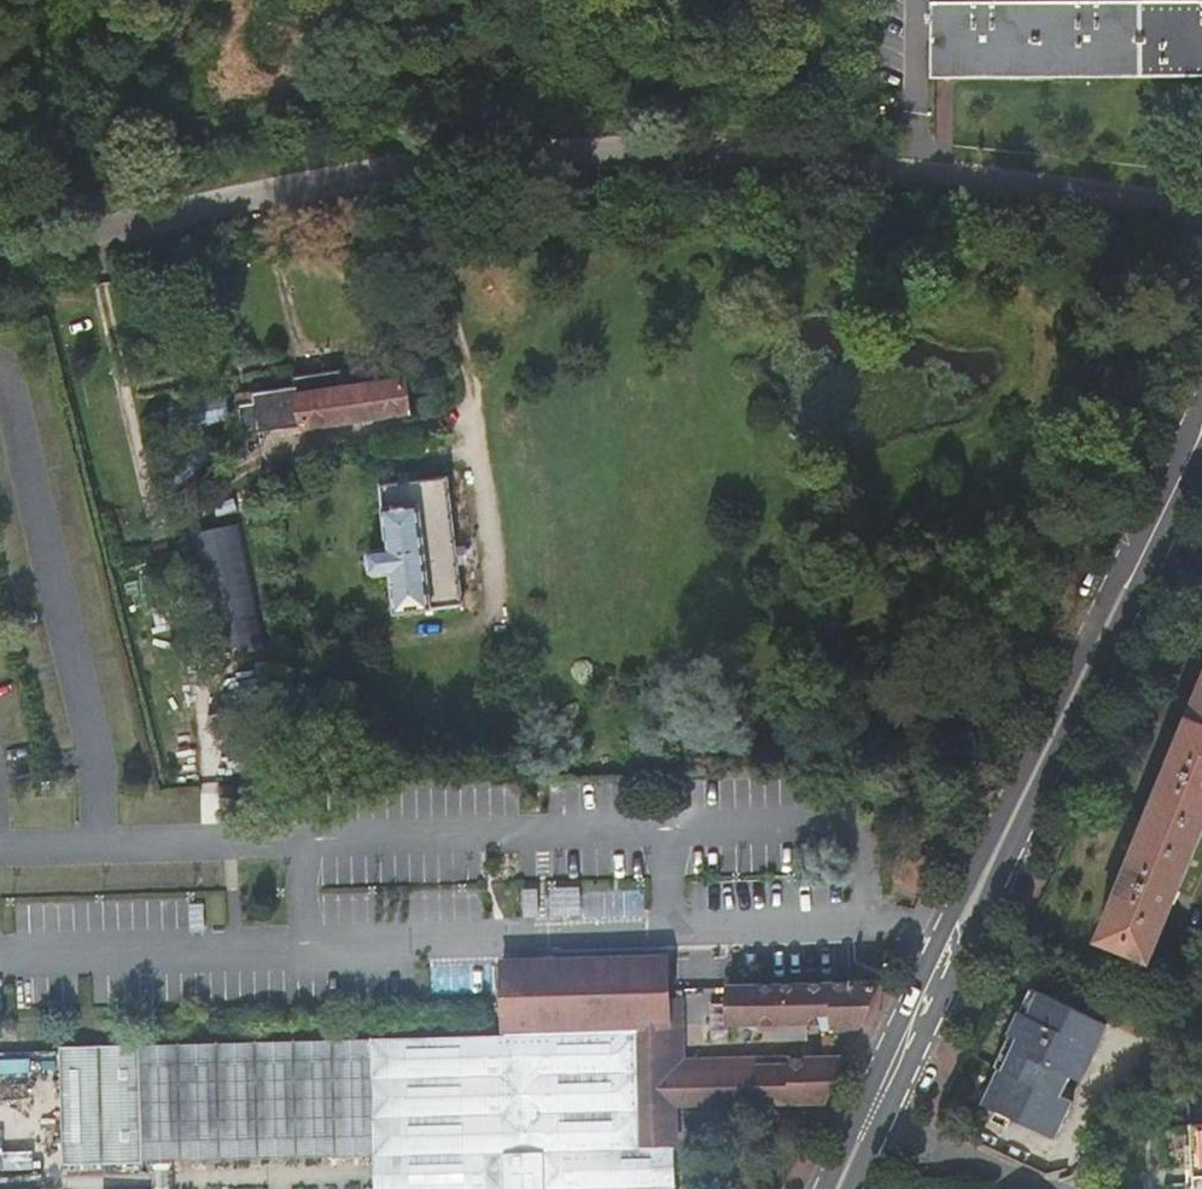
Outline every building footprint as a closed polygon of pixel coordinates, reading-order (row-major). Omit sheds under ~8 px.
[(932,25),(933,77),(1201,76),(1201,1),(1101,1),(1101,0),(1077,0),(1077,2),(995,3),(995,0),(974,0),(975,4),(932,3),(933,16),(927,17),(927,24),(932,25)] [(293,388),(236,398),(241,426),(253,424),(255,438),(409,411),(402,383),(344,392),(340,371),(291,379),(293,388)] [(234,384),(233,375),(209,379),(211,388),(234,384)] [(390,575),(396,614),(460,607),(444,478),(379,489),(388,552),(372,554),(366,559),(368,573),(375,577),(390,575)] [(1099,941),(1149,961),(1201,830),(1201,687),(1099,941)] [(670,979),(669,960),(506,966),(506,984),(670,979)] [(628,1027),(631,1149),(677,1148),(679,1148),(678,1107),(821,1105),(842,1061),(787,1063),(788,1071),(672,1073),(670,1000),(670,979),(506,984),(508,1031),(628,1027)] [(835,1026),(862,1025),(881,984),(730,989),(731,1023),(827,1023),(826,1027),(829,1030),(833,1030),(835,1026)] [(1062,1096),(1071,1076),(1081,1081),(1108,1024),(1032,988),(996,1065),(999,1067),(982,1104),(1055,1139),(1073,1102),(1062,1096)] [(788,1071),(787,1063),(788,1059),(686,1061),(685,999),(670,1000),(672,1073),(788,1071)] [(628,1027),(508,1031),(508,1037),(63,1050),(66,1168),(377,1158),(378,1188),(678,1188),(677,1148),(631,1149),(628,1027)] [(845,1061),(842,1061),(821,1105),(826,1104),(845,1061)] [(1192,1127),(1195,1188),(1201,1188),(1201,1126),(1192,1127)]
